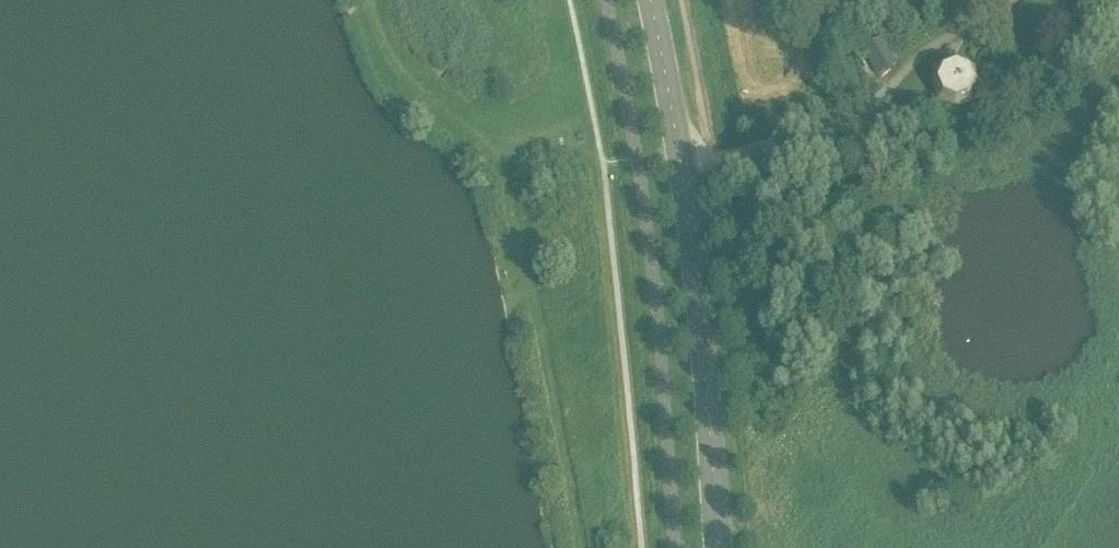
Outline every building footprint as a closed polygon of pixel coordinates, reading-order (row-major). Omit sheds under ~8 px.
[(896,66),(872,20),(852,31),(877,76),(896,66)] [(972,102),(980,85),(973,68),(956,60),(954,55),(944,59),(946,64),(933,70),(934,74),(931,84),(938,101),(955,109),(972,102)]
